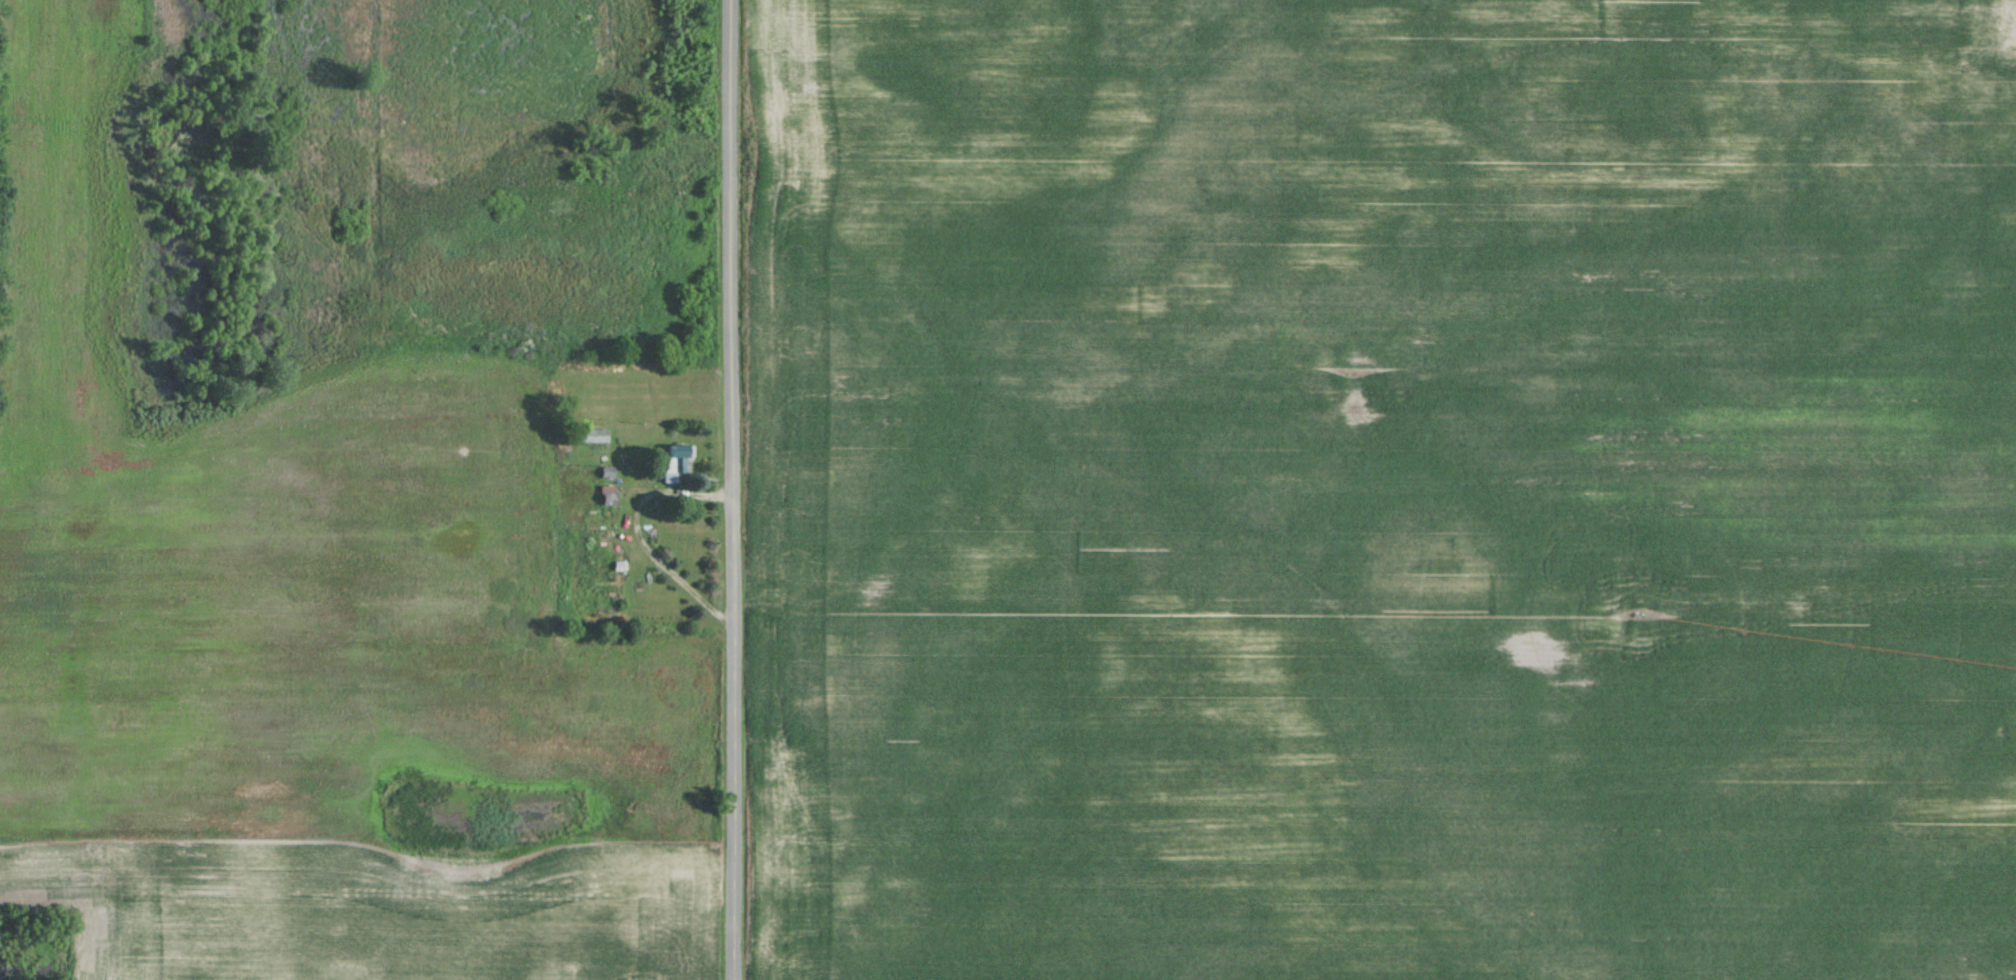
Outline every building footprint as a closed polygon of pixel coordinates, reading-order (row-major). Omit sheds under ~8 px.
[(605,431),(578,431),(578,442),(605,442),(605,431)] [(662,483),(676,483),(676,473),(691,473),(691,446),(662,446),(662,483)]
